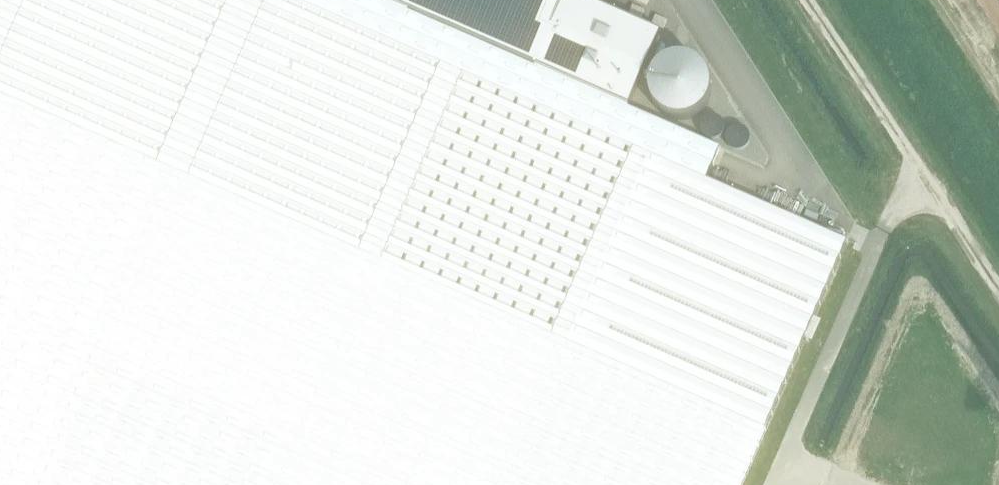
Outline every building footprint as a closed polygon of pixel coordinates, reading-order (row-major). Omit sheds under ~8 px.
[(848,242),(707,180),(721,149),(629,109),(662,34),(580,0),(0,0),(0,484),(741,484),(848,242)]
